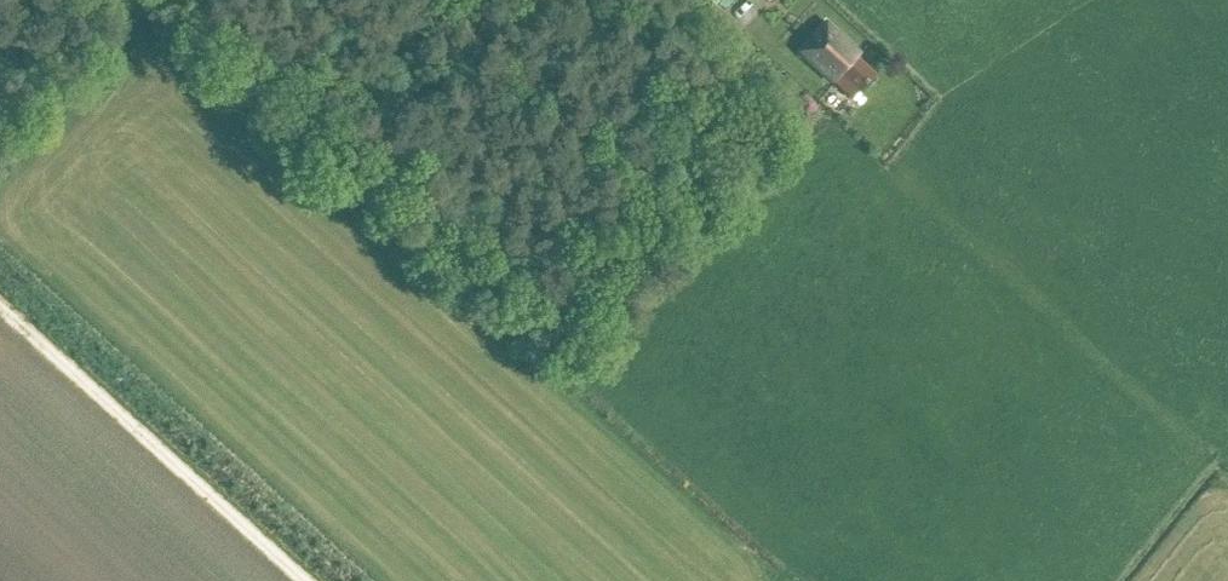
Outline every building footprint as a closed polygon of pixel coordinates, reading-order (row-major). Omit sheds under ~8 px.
[(851,100),(874,74),(858,59),(862,55),(825,21),(798,52),(851,100)]
